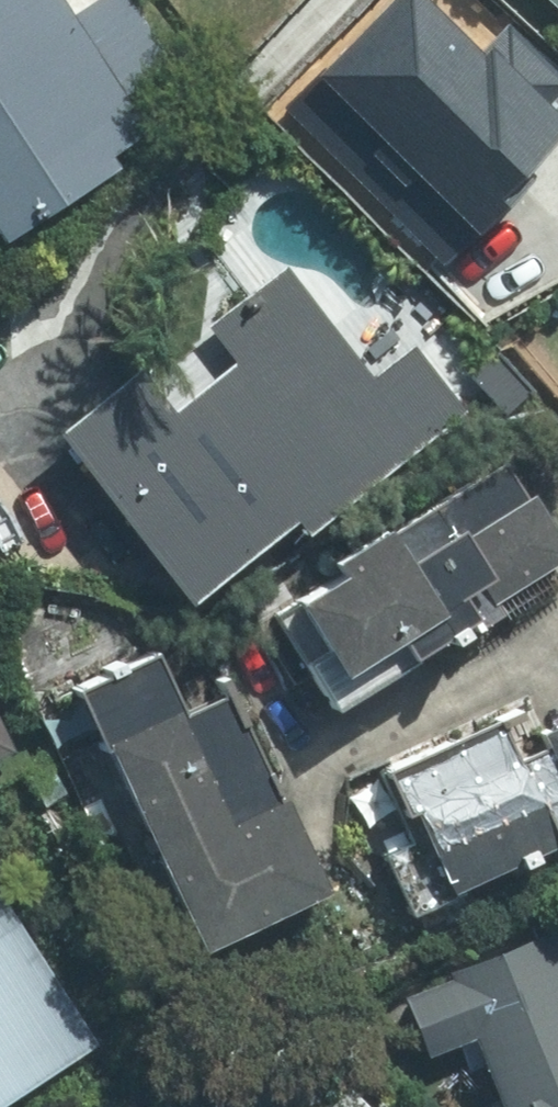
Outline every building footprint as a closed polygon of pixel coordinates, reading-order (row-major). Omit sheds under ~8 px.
[(124,151),(94,102),(143,72),(99,0),(77,0),(45,20),(33,0),(0,0),(0,226),(124,151)] [(306,68),(462,221),(557,123),(557,110),(483,37),(476,45),(430,0),(373,0),(306,68)] [(557,21),(557,0),(536,0),(557,21)] [(85,386),(34,423),(169,608),(455,400),(415,346),(369,379),(284,264),(202,324),(226,357),(120,434),(85,386)] [(475,465),(253,620),(316,710),(538,555),(475,465)] [(128,670),(53,704),(167,954),(224,928),(303,893),(263,807),(203,834),(128,670)] [(355,795),(393,894),(534,841),(557,832),(557,719),(355,795)] [(0,934),(0,1106),(9,1106),(84,1056),(0,934)] [(388,998),(415,1073),(469,1054),(488,1106),(557,1106),(557,948),(555,940),(388,998)] [(348,1106),(368,1106),(359,1097),(348,1106)]
